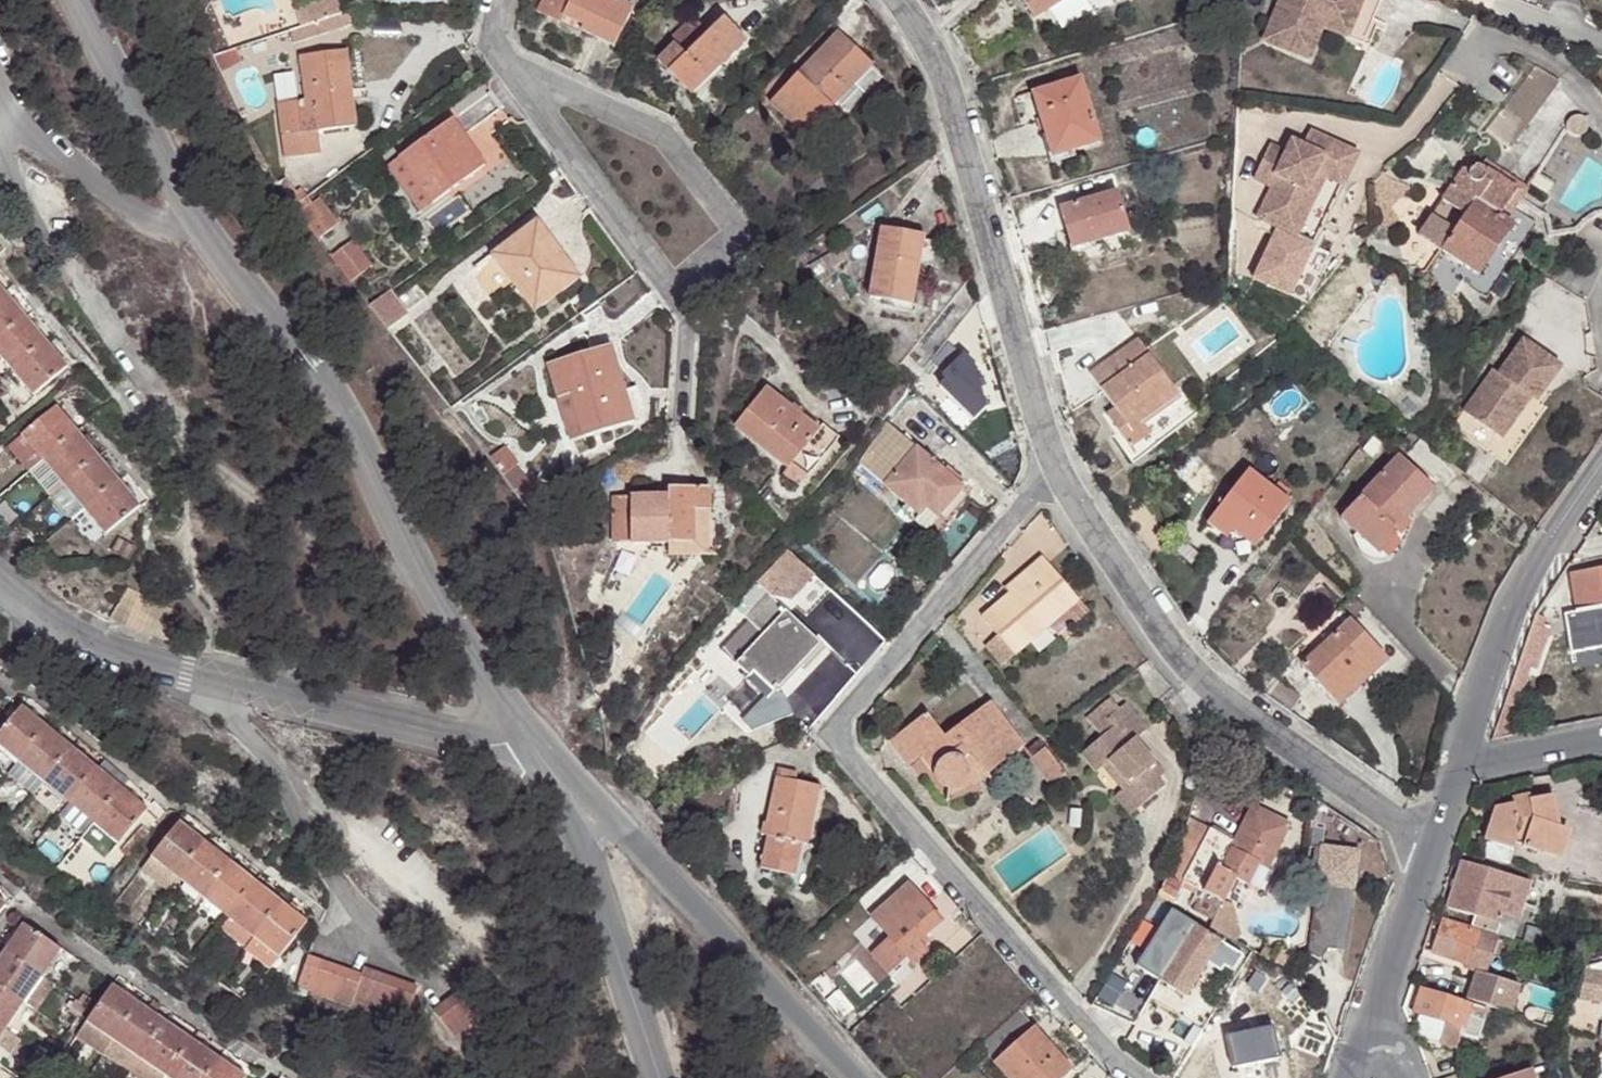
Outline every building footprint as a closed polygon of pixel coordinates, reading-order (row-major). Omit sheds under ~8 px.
[(299,14),(338,0),(294,0),(299,14)] [(557,7),(581,21),(584,17),(615,32),(631,0),(561,0),(557,7)] [(1062,0),(1027,0),(1035,17),(1062,0)] [(1296,57),(1303,41),(1319,47),(1331,16),(1364,28),(1376,0),(1292,0),(1273,48),(1296,57)] [(656,49),(685,81),(703,64),(706,69),(745,31),(722,7),(684,45),(673,33),(656,49)] [(1303,41),(1296,57),(1321,66),(1333,34),(1358,44),(1364,28),(1331,16),(1319,47),(1303,41)] [(869,56),(834,22),(766,93),(801,128),(832,95),(866,60),(869,56)] [(210,48),(218,65),(240,53),(233,39),(210,48)] [(299,47),(303,90),(295,92),(298,125),(278,127),(283,150),(318,145),(315,123),(343,120),(340,91),(337,92),(335,80),(348,79),(345,41),(299,47)] [(842,104),(875,69),(866,60),(832,95),(842,104)] [(703,64),(685,81),(690,85),(706,69),(703,64)] [(1507,104),(1496,118),(1518,136),(1559,83),(1555,78),(1537,65),(1507,104)] [(1032,93),(1045,134),(1055,131),(1062,153),(1101,140),(1080,77),(1032,93)] [(343,120),(355,118),(350,79),(348,79),(335,80),(337,92),(340,91),(343,120)] [(398,148),(431,196),(483,160),(451,113),(398,148)] [(1055,131),(1045,134),(1053,157),(1062,153),(1055,131)] [(416,206),(418,205),(431,196),(398,148),(385,157),(383,158),(416,206)] [(1267,244),(1297,253),(1302,236),(1315,240),(1324,211),(1314,208),(1320,190),(1329,193),(1341,197),(1351,162),(1307,149),(1302,165),(1290,161),(1286,174),(1269,169),(1258,205),(1277,211),(1267,244)] [(1496,217),(1502,221),(1524,189),(1483,161),(1476,169),(1478,170),(1479,171),(1479,172),(1480,173),(1481,175),(1481,176),(1481,178),(1480,179),(1479,180),(1484,184),(1490,175),(1513,191),(1496,217)] [(1351,162),(1341,197),(1348,199),(1359,165),(1351,162)] [(1518,213),(1509,226),(1502,221),(1496,217),(1513,191),(1490,175),(1484,184),(1479,180),(1480,179),(1481,178),(1481,176),(1481,175),(1480,173),(1479,172),(1479,171),(1478,170),(1476,169),(1475,168),(1474,168),(1473,168),(1471,168),(1470,168),(1469,169),(1467,169),(1466,171),(1460,171),(1415,235),(1475,276),(1467,289),(1484,300),(1535,226),(1518,213)] [(1381,170),(1366,185),(1377,207),(1402,186),(1381,170)] [(1130,234),(1118,190),(1060,206),(1071,243),(1092,238),(1095,244),(1130,234)] [(1320,190),(1314,208),(1324,211),(1329,193),(1320,190)] [(316,209),(322,204),(313,191),(307,195),(316,209)] [(307,195),(293,206),(312,231),(321,224),(314,211),(316,209),(307,195)] [(314,211),(321,224),(331,216),(322,204),(316,209),(314,211)] [(919,255),(924,225),(924,223),(880,215),(868,286),(911,294),(919,255)] [(569,277),(529,219),(482,252),(523,310),(569,277)] [(936,228),(924,225),(919,255),(931,256),(936,228)] [(338,239),(357,264),(364,259),(345,234),(338,239)] [(842,248),(836,234),(813,245),(823,265),(833,261),(831,253),(842,248)] [(1302,236),(1297,253),(1309,257),(1315,240),(1302,236)] [(1073,251),(1095,244),(1092,238),(1071,243),(1073,251)] [(338,239),(326,248),(344,273),(357,264),(338,239)] [(382,285),(364,298),(382,321),(400,308),(382,285)] [(27,316),(6,290),(0,295),(0,339),(27,316)] [(0,339),(0,349),(14,366),(46,339),(27,316),(0,339)] [(1094,371),(1119,407),(1128,418),(1119,426),(1134,446),(1154,432),(1147,422),(1164,411),(1177,431),(1202,412),(1188,393),(1184,396),(1141,337),(1094,371)] [(68,365),(46,339),(14,366),(36,392),(68,365)] [(1491,371),(1461,412),(1499,439),(1521,409),(1515,405),(1522,394),(1528,399),(1533,402),(1559,367),(1521,340),(1496,374),(1491,371)] [(633,434),(622,402),(606,358),(545,381),(558,414),(570,409),(586,451),(633,434)] [(982,387),(967,370),(942,392),(958,409),(982,387)] [(819,417),(764,379),(735,419),(789,457),(785,463),(803,476),(840,423),(823,412),(819,417)] [(1515,405),(1521,409),(1528,399),(1522,394),(1515,405)] [(630,399),(622,402),(633,434),(642,431),(630,399)] [(45,459),(78,431),(57,406),(24,433),(45,459)] [(1128,418),(1119,407),(1110,413),(1119,426),(1128,418)] [(913,446),(882,420),(849,465),(898,507),(896,511),(921,532),(959,485),(954,480),(958,476),(942,462),(938,467),(913,446)] [(100,457),(78,431),(45,459),(66,485),(100,457)] [(24,433),(10,445),(31,471),(45,459),(24,433)] [(499,441),(484,453),(525,507),(540,495),(499,441)] [(87,509),(120,482),(100,457),(66,485),(87,509)] [(1340,519),(1369,550),(1387,532),(1392,536),(1434,494),(1399,457),(1340,519)] [(45,459),(31,471),(52,496),(55,494),(66,485),(45,459)] [(1210,523),(1231,539),(1237,530),(1258,549),(1294,501),(1251,470),(1210,523)] [(141,508),(120,482),(87,509),(108,535),(141,508)] [(708,482),(683,482),(684,491),(665,492),(610,491),(610,538),(670,539),(693,538),(692,505),(708,504),(708,482)] [(684,491),(683,482),(665,482),(665,492),(684,491)] [(66,485),(55,494),(75,519),(87,509),(66,485)] [(708,545),(708,504),(692,505),(693,538),(670,539),(670,546),(708,545)] [(1237,530),(1231,539),(1227,543),(1249,560),(1258,549),(1237,530)] [(1387,532),(1369,550),(1377,558),(1395,540),(1392,536),(1387,532)] [(1005,617),(992,628),(1010,648),(1070,597),(1087,583),(1049,539),(1032,553),(1036,558),(1016,575),(989,598),(1005,617)] [(788,547),(762,575),(778,590),(780,590),(789,591),(794,594),(815,571),(788,547)] [(1032,553),(1012,570),(1016,575),(1036,558),(1032,553)] [(1601,605),(1601,565),(1569,571),(1575,609),(1601,605)] [(735,658),(753,673),(756,669),(778,689),(822,636),(755,577),(733,602),(761,628),(735,658)] [(1070,597),(1079,608),(1096,594),(1087,583),(1070,597)] [(125,591),(111,624),(123,629),(137,634),(152,640),(153,636),(167,642),(179,613),(165,607),(151,602),(137,596),(125,591)] [(1389,665),(1342,611),(1298,663),(1340,709),(1389,665)] [(1550,628),(1531,622),(1517,661),(1536,667),(1550,628)] [(1498,737),(1512,734),(1536,667),(1517,661),(1491,739),(1498,737)] [(756,669),(753,673),(752,674),(775,694),(778,689),(756,669)] [(1286,681),(1274,695),(1299,712),(1308,698),(1286,681)] [(1032,728),(996,684),(953,721),(934,698),(899,728),(918,751),(933,739),(944,752),(946,759),(951,767),(960,774),(966,773),(976,770),(981,766),(983,760),(986,754),(993,749),(1000,757),(1032,728)] [(21,763),(48,730),(22,709),(0,735),(0,746),(7,752),(21,763)] [(1123,718),(1097,736),(1107,751),(1111,756),(1090,771),(1104,790),(1110,786),(1128,811),(1132,808),(1145,827),(1169,810),(1163,803),(1155,792),(1161,787),(1143,761),(1155,753),(1136,725),(1131,729),(1123,718)] [(48,730),(21,763),(45,783),(73,750),(48,730)] [(45,783),(71,804),(98,771),(73,750),(45,783)] [(1044,785),(1061,777),(1048,750),(1032,757),(1044,785)] [(1090,771),(1111,756),(1107,751),(1086,766),(1090,771)] [(21,763),(11,775),(35,795),(45,783),(21,763)] [(799,767),(778,763),(765,815),(763,815),(760,827),(766,829),(758,858),(793,870),(801,838),(807,839),(820,782),(797,776),(799,767)] [(71,804),(95,824),(122,790),(98,771),(71,804)] [(1170,798),(1161,787),(1155,792),(1163,803),(1170,798)] [(122,790),(95,824),(107,834),(119,844),(147,810),(122,790)] [(1480,849),(1512,860),(1519,837),(1563,850),(1573,820),(1562,792),(1497,800),(1480,849)] [(71,804),(62,815),(86,835),(95,824),(71,804)] [(1186,880),(1203,889),(1224,900),(1225,899),(1228,901),(1240,878),(1251,885),(1264,862),(1269,852),(1277,856),(1293,824),(1256,804),(1237,839),(1194,816),(1179,854),(1195,862),(1186,880)] [(1132,808),(1128,811),(1120,817),(1133,836),(1145,827),(1132,808)] [(81,840),(93,850),(107,834),(95,824),(86,835),(81,840)] [(151,858),(179,879),(206,846),(179,824),(151,858)] [(1367,847),(1324,840),(1306,951),(1325,963),(1332,951),(1339,952),(1350,887),(1361,888),(1367,847)] [(206,846),(179,879),(205,899),(231,866),(206,846)] [(1269,852),(1264,862),(1272,866),(1277,856),(1269,852)] [(151,858),(141,870),(169,892),(179,879),(151,858)] [(1472,923),(1531,942),(1534,935),(1525,933),(1528,922),(1516,918),(1528,879),(1463,860),(1448,908),(1474,916),(1472,923)] [(205,899),(231,919),(257,887),(231,866),(205,899)] [(943,917),(909,877),(871,912),(889,932),(871,948),(889,969),(907,954),(912,959),(928,946),(919,936),(943,917)] [(231,919),(256,939),(282,907),(257,887),(231,919)] [(1361,888),(1350,887),(1339,952),(1350,954),(1361,888)] [(1214,919),(1210,926),(1238,943),(1244,935),(1236,905),(1228,901),(1225,899),(1224,900),(1203,889),(1193,907),(1214,919)] [(1186,997),(1197,981),(1208,963),(1226,974),(1229,969),(1236,973),(1247,956),(1159,902),(1122,958),(1186,997)] [(282,907),(256,939),(280,958),(305,926),(282,907)] [(231,919),(222,930),(248,950),(256,939),(231,919)] [(1493,951),(1507,956),(1512,941),(1444,920),(1434,952),(1462,962),(1466,963),(1471,948),(1491,955),(1493,951)] [(20,926),(3,951),(42,979),(60,954),(20,926)] [(247,951),(271,969),(280,958),(256,939),(248,950),(247,951)] [(1516,984),(1485,973),(1491,955),(1471,948),(1466,963),(1462,962),(1461,965),(1472,969),(1463,998),(1506,1013),(1516,984)] [(24,1005),(42,979),(3,951),(0,955),(0,988),(24,1005)] [(1601,996),(1601,957),(1587,965),(1584,996),(1601,996)] [(308,964),(298,992),(310,996),(322,1000),(336,1005),(351,1010),(354,1000),(360,982),(346,977),(332,972),(320,968),(308,964)] [(360,982),(354,1000),(368,1005),(381,1010),(394,1014),(409,1019),(418,992),(404,987),(391,982),(378,977),(365,972),(360,982)] [(24,1005),(35,1013),(53,987),(42,979),(24,1005)] [(1460,1035),(1476,1040),(1482,1023),(1465,1017),(1471,1003),(1422,987),(1413,1012),(1446,1024),(1443,1034),(1458,1040),(1460,1035)] [(24,1005),(0,988),(0,1029),(5,1032),(24,1005)] [(86,1025),(109,1041),(133,1006),(109,990),(86,1025)] [(443,1004),(436,1016),(455,1028),(463,1016),(471,1003),(452,990),(443,1004)] [(980,1041),(995,1058),(1036,1021),(1022,1005),(980,1041)] [(133,1006),(109,1041),(136,1059),(160,1024),(133,1006)] [(1055,1077),(1061,1077),(1075,1066),(1036,1021),(995,1058),(1013,1077),(1045,1077),(1051,1073),(1055,1077)] [(160,1024),(136,1059),(163,1077),(188,1042),(160,1024)] [(86,1025),(75,1039),(99,1056),(109,1041),(86,1025)] [(1274,1027),(1227,1035),(1233,1068),(1280,1058),(1274,1027)] [(0,1039),(0,1051),(8,1056),(18,1042),(5,1032),(0,1039)] [(164,1077),(203,1077),(215,1060),(188,1042),(163,1077),(164,1077)] [(35,1054),(31,1061),(42,1070),(47,1063),(35,1054)] [(127,1072),(136,1077),(163,1077),(136,1059),(127,1072)] [(203,1077),(242,1077),(215,1060),(203,1077)]
